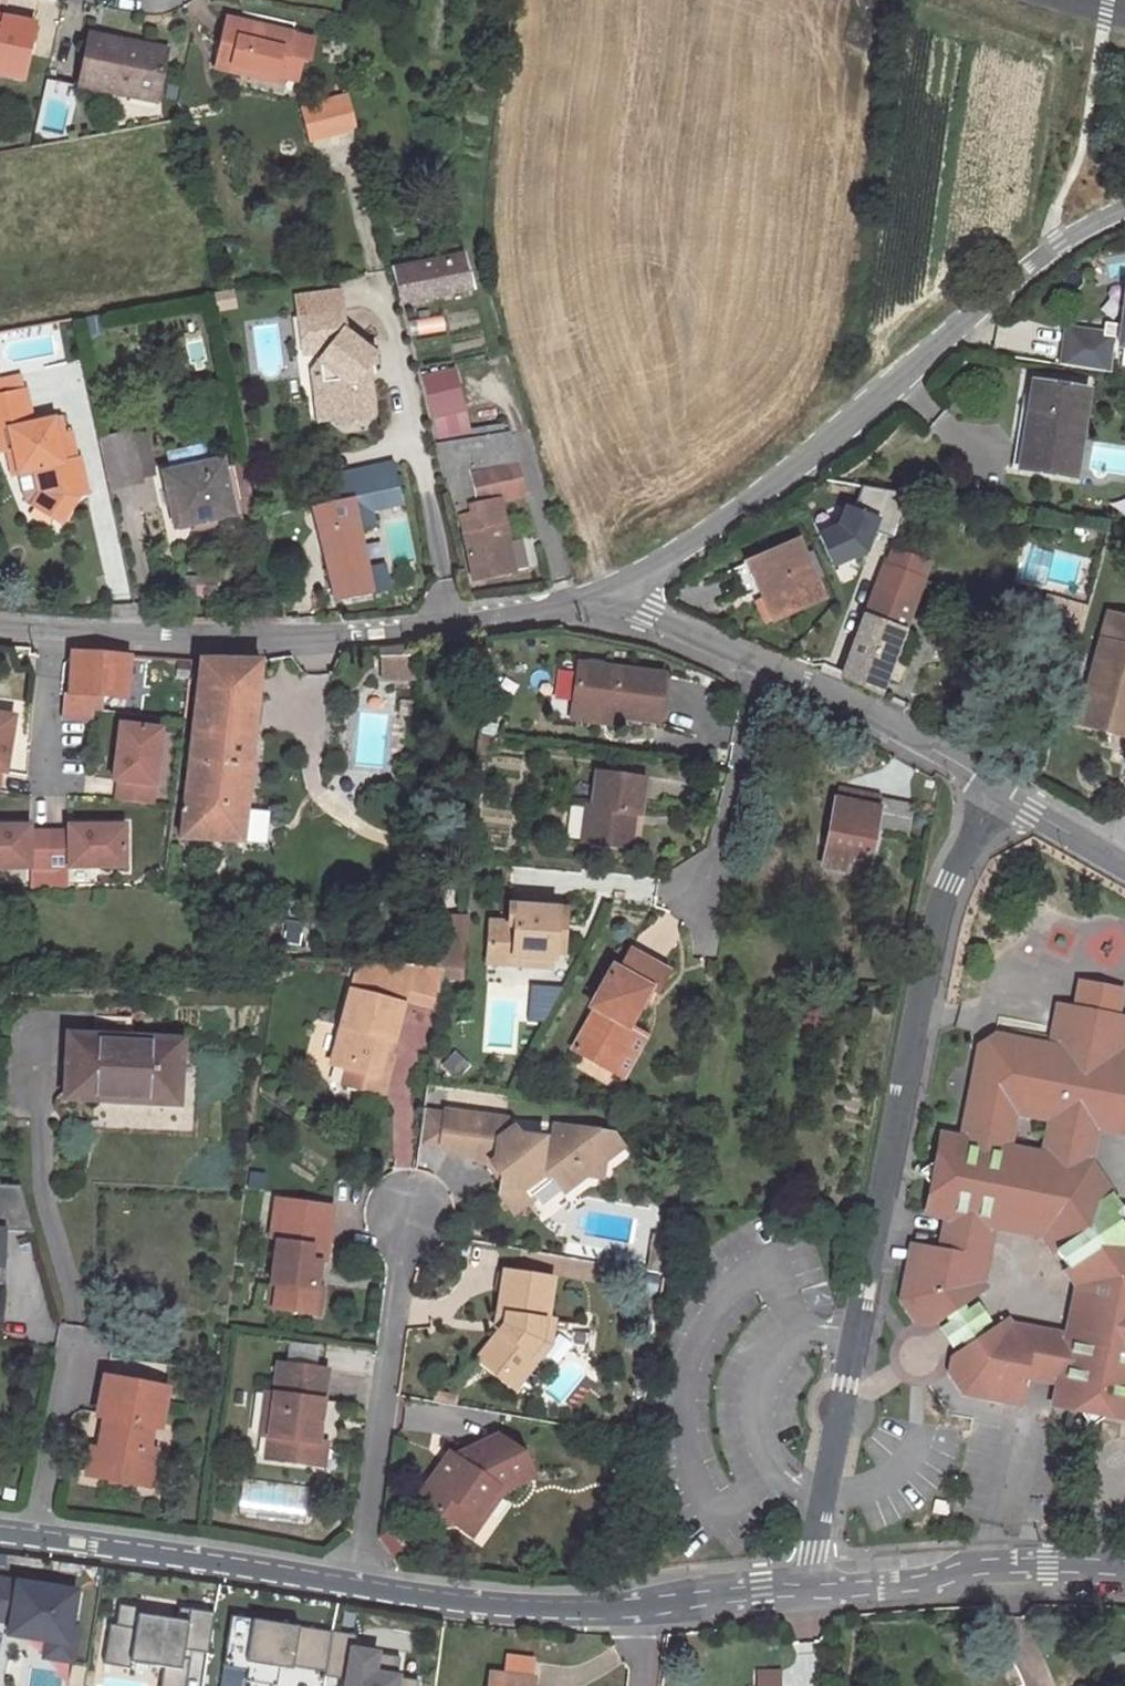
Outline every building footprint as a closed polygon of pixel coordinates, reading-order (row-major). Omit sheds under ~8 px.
[(22,81),(33,26),(2,19),(0,26),(0,76),(22,81)] [(291,34),(225,20),(214,69),(242,75),(243,69),(281,78),(291,34)] [(126,45),(89,37),(79,88),(155,102),(164,58),(125,50),(126,45)] [(165,53),(126,45),(125,50),(164,58),(165,53)] [(243,69),(242,75),(279,83),(281,78),(243,69)] [(69,127),(71,82),(47,81),(45,127),(69,127)] [(348,98),(329,103),(326,104),(316,106),(324,136),(355,128),(348,98)] [(316,106),(300,110),(308,140),(324,136),(316,106)] [(471,289),(463,257),(389,271),(397,304),(410,301),(471,289)] [(1109,372),(1113,337),(1122,339),(1121,347),(1124,348),(1124,287),(1120,325),(1103,322),(1101,334),(1065,329),(1060,364),(1109,372)] [(334,292),(297,297),(300,316),(336,311),(334,292)] [(413,315),(410,301),(397,304),(401,318),(413,315)] [(336,311),(300,316),(297,316),(302,353),(316,351),(317,359),(322,396),(330,395),(333,418),(344,427),(364,424),(372,413),(363,348),(342,332),(339,310),(336,311)] [(318,420),(333,418),(330,395),(322,396),(317,359),(312,369),(318,420)] [(1034,385),(1021,470),(1074,478),(1088,393),(1034,385)] [(0,398),(0,453),(14,451),(17,466),(24,464),(26,474),(41,471),(45,493),(35,506),(55,521),(71,500),(69,492),(86,489),(81,463),(77,463),(64,466),(55,423),(36,426),(28,393),(0,398)] [(64,466),(77,463),(73,437),(66,438),(63,421),(55,423),(64,466)] [(105,439),(116,491),(161,482),(150,429),(105,439)] [(509,464),(515,463),(507,434),(434,445),(455,529),(461,527),(473,580),(511,571),(505,544),(495,502),(473,506),(466,471),(509,464)] [(209,445),(173,452),(176,466),(211,458),(209,445)] [(220,462),(163,474),(173,527),(232,515),(220,462)] [(24,464),(17,466),(19,476),(26,474),(24,464)] [(516,497),(509,464),(466,471),(473,506),(495,502),(516,497)] [(71,500),(55,521),(59,524),(86,489),(69,492),(71,500)] [(312,508),(316,530),(334,603),(371,594),(369,583),(382,580),(377,563),(365,566),(356,525),(369,522),(364,496),(312,508)] [(825,531),(807,539),(822,575),(857,560),(871,522),(833,509),(825,531)] [(295,514),(270,518),(271,528),(296,524),(295,514)] [(909,537),(916,518),(905,514),(898,533),(909,537)] [(505,544),(511,571),(527,568),(521,541),(505,544)] [(747,562),(763,599),(772,619),(822,599),(798,541),(747,562)] [(845,672),(843,677),(878,692),(885,675),(902,632),(922,581),(919,580),(924,565),(891,551),(854,648),(845,672)] [(214,580),(184,579),(183,596),(214,597),(214,580)] [(772,619),(763,599),(753,603),(762,623),(772,619)] [(1107,614),(1076,723),(1116,736),(1124,705),(1124,619),(1107,614)] [(902,632),(885,675),(897,680),(914,636),(902,632)] [(384,657),(413,657),(416,657),(415,642),(379,646),(379,656),(384,657)] [(126,697),(128,655),(71,651),(69,693),(126,697)] [(413,657),(384,657),(384,676),(412,677),(413,657)] [(196,686),(258,691),(261,660),(199,660),(196,686)] [(655,723),(662,674),(577,662),(570,711),(603,715),(655,723)] [(192,726),(254,732),(258,691),(196,686),(192,726)] [(412,715),(411,701),(399,701),(399,714),(412,715)] [(1116,736),(1124,739),(1124,705),(1116,736)] [(4,791),(7,773),(19,775),(30,714),(0,708),(0,790),(4,791)] [(569,719),(602,724),(603,715),(570,711),(569,719)] [(120,802),(166,804),(168,723),(122,722),(120,802)] [(192,726),(181,838),(243,841),(254,732),(192,726)] [(638,814),(643,779),(596,773),(591,808),(586,807),(581,842),(623,848),(629,813),(634,814),(638,814)] [(835,799),(879,807),(881,797),(837,789),(835,799)] [(835,799),(822,865),(865,874),(874,829),(907,835),(913,803),(881,797),(879,807),(835,799)] [(629,849),(634,814),(629,813),(623,848),(629,849)] [(49,829),(30,829),(30,824),(0,824),(0,866),(49,866),(49,829)] [(68,829),(49,829),(49,866),(125,865),(125,824),(68,824),(68,829)] [(568,911),(510,905),(508,924),(490,923),(486,962),(512,965),(513,956),(549,960),(553,960),(554,953),(556,926),(566,927),(568,911)] [(465,969),(468,916),(440,915),(436,968),(444,968),(465,969)] [(563,954),(566,927),(556,926),(554,953),(563,954)] [(612,968),(590,1008),(595,1010),(573,1050),(610,1071),(632,1030),(630,1028),(649,993),(657,996),(669,975),(630,954),(620,973),(612,968)] [(512,965),(549,969),(549,960),(513,956),(512,965)] [(358,964),(336,1043),(330,1065),(364,1075),(360,1090),(379,1096),(389,1062),(385,1061),(380,1059),(383,1046),(389,1048),(400,1009),(412,966),(358,964)] [(400,1009),(437,1020),(443,979),(444,968),(436,968),(412,966),(400,1009)] [(465,969),(444,968),(443,979),(464,980),(465,969)] [(1058,1003),(1050,1045),(1063,1048),(1071,1005),(1058,1003)] [(1123,1228),(1114,1213),(1122,1207),(1089,1161),(1068,1173),(1058,1156),(1074,1144),(1084,1091),(1124,1098),(1124,1016),(1071,1005),(1063,1048),(1050,1045),(994,1034),(975,1046),(959,1137),(943,1134),(927,1214),(944,1218),(937,1249),(930,1248),(924,1279),(906,1276),(901,1301),(964,1287),(982,1202),(995,1205),(992,1223),(1026,1230),(1025,1233),(1042,1236),(1074,1287),(1072,1301),(1077,1303),(1070,1335),(1009,1324),(1006,1319),(984,1334),(962,1348),(952,1355),(949,1371),(963,1395),(1005,1403),(1006,1394),(1022,1397),(1026,1379),(1054,1384),(1050,1403),(1124,1417),(1124,1227),(1123,1228)] [(623,1078),(645,1037),(632,1030),(610,1071),(623,1078)] [(91,1091),(179,1095),(182,1040),(67,1034),(64,1097),(91,1098),(91,1091)] [(328,1041),(322,1063),(330,1065),(336,1043),(328,1041)] [(385,1061),(389,1048),(383,1046),(380,1059),(385,1061)] [(91,1098),(178,1103),(179,1095),(91,1091),(91,1098)] [(1074,1144),(1058,1156),(1068,1173),(1089,1161),(1095,1128),(1124,1133),(1124,1098),(1084,1091),(1074,1144)] [(440,1146),(445,1111),(424,1108),(418,1149),(446,1153),(440,1146)] [(491,1165),(502,1180),(499,1196),(514,1214),(533,1199),(529,1195),(525,1189),(536,1178),(548,1180),(553,1181),(562,1192),(584,1175),(602,1177),(604,1160),(622,1147),(612,1133),(555,1125),(554,1141),(518,1136),(506,1119),(445,1111),(440,1146),(446,1153),(468,1156),(474,1163),(491,1165)] [(17,1173),(0,1174),(0,1215),(28,1215),(17,1173)] [(529,1195),(548,1180),(536,1178),(525,1189),(529,1195)] [(280,1240),(275,1276),(271,1307),(315,1314),(319,1287),(320,1282),(313,1281),(316,1262),(323,1263),(326,1263),(335,1208),(297,1202),(293,1226),(291,1242),(285,1241),(280,1240)] [(915,1323),(933,1327),(945,1319),(964,1305),(985,1292),(980,1283),(992,1223),(995,1205),(982,1202),(964,1287),(901,1301),(915,1323)] [(1122,1207),(1114,1213),(1123,1228),(1124,1227),(1124,1208),(1122,1207)] [(287,1226),(285,1241),(291,1242),(293,1226),(287,1226)] [(924,1279),(930,1248),(912,1244),(906,1276),(924,1279)] [(320,1282),(323,1263),(316,1262),(313,1281),(320,1282)] [(547,1322),(554,1279),(503,1271),(497,1314),(504,1315),(503,1325),(500,1329),(477,1359),(501,1378),(507,1371),(520,1381),(538,1361),(530,1355),(542,1341),(544,1322),(547,1322)] [(319,1287),(315,1314),(320,1315),(325,1291),(325,1288),(319,1287)] [(962,1348),(984,1334),(981,1328),(989,1322),(977,1303),(967,1308),(964,1305),(945,1319),(947,1322),(938,1328),(950,1348),(959,1343),(962,1348)] [(503,1325),(504,1315),(497,1314),(495,1328),(500,1329),(503,1325)] [(550,1347),(553,1322),(547,1322),(544,1322),(542,1341),(530,1355),(538,1361),(550,1347)] [(317,1443),(328,1370),(279,1363),(274,1394),(269,1438),(266,1459),(314,1466),(317,1443)] [(501,1378),(514,1388),(520,1381),(507,1371),(501,1378)] [(107,1421),(101,1454),(93,1453),(89,1478),(147,1489),(154,1454),(147,1453),(151,1430),(158,1431),(165,1393),(106,1381),(99,1419),(107,1421)] [(265,1393),(259,1437),(269,1438),(274,1394),(265,1393)] [(1005,1403),(1020,1405),(1022,1397),(1006,1394),(1005,1403)] [(457,1460),(452,1468),(442,1461),(431,1479),(447,1489),(433,1510),(441,1515),(444,1521),(458,1517),(472,1526),(501,1484),(534,1467),(525,1449),(500,1432),(458,1453),(457,1460)] [(317,1443),(314,1466),(325,1467),(328,1444),(317,1443)] [(433,1510),(447,1489),(431,1479),(418,1500),(433,1510)] [(949,1502),(934,1500),(931,1513),(946,1516),(949,1502)] [(0,1578),(0,1619),(10,1621),(8,1633),(29,1636),(29,1633),(48,1636),(45,1656),(72,1660),(77,1626),(72,1626),(77,1590),(0,1578)] [(118,1606),(115,1626),(109,1625),(103,1666),(129,1670),(130,1663),(163,1668),(160,1685),(184,1685),(188,1661),(182,1660),(183,1651),(208,1655),(214,1614),(178,1608),(176,1620),(138,1614),(139,1609),(118,1606)] [(228,1617),(220,1667),(244,1671),(243,1682),(266,1685),(276,1685),(279,1666),(324,1673),(330,1634),(228,1617)] [(330,1634),(324,1678),(346,1681),(345,1685),(417,1685),(418,1681),(396,1678),(399,1658),(352,1651),(354,1635),(331,1632),(330,1634)] [(533,1671),(490,1666),(487,1685),(497,1685),(531,1685),(533,1671)]
